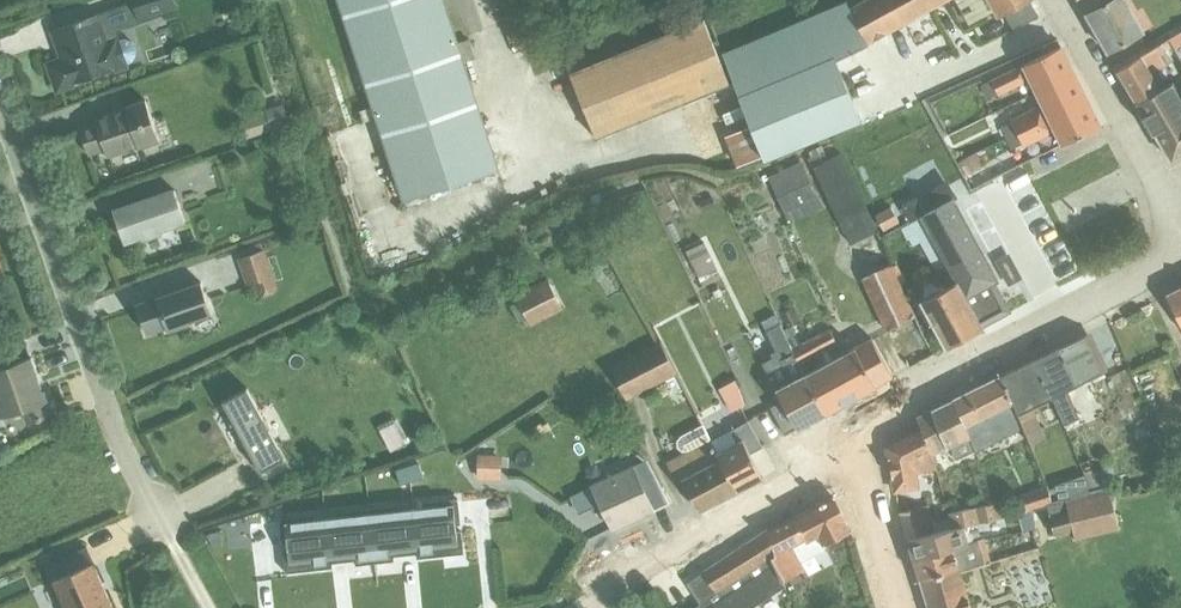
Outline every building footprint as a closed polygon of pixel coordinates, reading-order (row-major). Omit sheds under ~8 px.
[(60,86),(133,61),(137,56),(139,50),(137,44),(133,39),(127,37),(121,37),(119,29),(179,8),(176,0),(133,0),(134,1),(55,28),(66,59),(53,63),(60,86)] [(404,199),(501,168),(455,29),(445,0),(339,0),(404,199)] [(724,51),(751,120),(726,133),(737,166),(846,125),(848,131),(865,124),(838,57),(868,42),(867,38),(944,0),(861,0),(851,5),(848,0),(842,0),(724,51)] [(970,23),(994,8),(998,15),(1026,0),(958,0),(970,23)] [(1109,50),(1146,29),(1130,0),(1081,0),(1109,50)] [(704,14),(570,66),(597,134),(731,81),(704,14)] [(1170,37),(1174,44),(1180,40),(1180,30),(1170,37)] [(1163,41),(1119,68),(1139,101),(1163,86),(1152,70),(1166,63),(1159,52),(1167,48),(1163,41)] [(1075,69),(1062,45),(982,83),(988,94),(998,90),(999,92),(1030,77),(1034,89),(1075,69)] [(1173,59),(1167,48),(1159,52),(1166,63),(1173,59)] [(1088,97),(1075,69),(1034,89),(1042,104),(1013,117),(1018,130),(1088,97)] [(1174,80),(1163,86),(1139,101),(1172,159),(1180,154),(1180,92),(1174,80)] [(1102,124),(1088,97),(1018,130),(1025,144),(1056,129),(1063,143),(1102,124)] [(148,101),(80,124),(90,154),(107,149),(109,157),(161,139),(148,101)] [(284,104),(240,120),(247,139),(291,123),(284,104)] [(810,158),(850,243),(878,230),(835,138),(810,149),(813,156),(810,158)] [(288,139),(274,144),(281,164),(295,159),(288,139)] [(978,151),(958,161),(965,173),(985,164),(978,151)] [(803,161),(769,176),(790,220),(824,205),(803,161)] [(1001,279),(948,180),(904,203),(913,219),(922,214),(946,259),(966,297),(996,282),(1001,279)] [(177,190),(115,210),(126,244),(188,224),(177,190)] [(892,202),(876,210),(884,227),(900,220),(892,202)] [(754,207),(735,218),(743,230),(761,220),(754,207)] [(705,240),(687,249),(704,284),(723,275),(705,240)] [(279,288),(263,241),(251,245),(253,252),(239,256),(248,284),(255,282),(259,295),(279,288)] [(1011,254),(996,262),(1010,286),(1017,282),(1024,278),(1011,254)] [(966,297),(946,259),(934,266),(943,282),(938,285),(941,288),(924,298),(949,345),(983,328),(966,297)] [(918,316),(893,263),(863,277),(887,330),(918,316)] [(549,274),(515,290),(531,323),(564,307),(549,274)] [(203,281),(138,303),(148,332),(168,325),(169,329),(215,314),(203,281)] [(1008,305),(996,282),(966,297),(983,328),(1012,313),(1010,308),(1008,305)] [(1167,293),(1180,321),(1180,286),(1167,293)] [(754,310),(739,317),(752,343),(767,335),(754,310)] [(785,329),(777,312),(762,319),(778,349),(773,352),(775,356),(765,361),(782,398),(796,424),(827,409),(785,329)] [(794,325),(785,329),(827,409),(876,384),(855,346),(845,351),(831,326),(802,341),(794,325)] [(1088,331),(1060,345),(1078,382),(1106,369),(1088,331)] [(874,335),(855,346),(876,384),(894,375),(874,335)] [(628,396),(677,371),(662,341),(612,366),(628,396)] [(1060,345),(1034,357),(1053,395),(1065,422),(1080,415),(1067,388),(1078,382),(1060,345)] [(54,413),(37,355),(0,365),(0,398),(4,413),(24,407),(28,420),(54,413)] [(1034,357),(1002,373),(1021,415),(1025,425),(1032,443),(1047,435),(1035,404),(1053,395),(1034,357)] [(1002,373),(954,397),(971,434),(977,448),(977,449),(1025,425),(1021,415),(1002,373)] [(704,401),(721,394),(713,374),(696,380),(704,401)] [(739,385),(723,394),(732,410),(748,401),(739,385)] [(249,386),(223,400),(261,471),(287,458),(249,386)] [(971,434),(954,397),(918,415),(923,428),(933,452),(947,441),(949,446),(953,444),(957,457),(977,448),(971,434)] [(785,430),(796,424),(782,398),(771,404),(785,430)] [(396,416),(380,424),(393,449),(408,442),(396,416)] [(751,416),(738,424),(752,450),(765,443),(751,416)] [(712,437),(703,421),(675,436),(684,452),(669,460),(681,483),(685,481),(699,509),(739,488),(712,437)] [(738,424),(712,437),(739,488),(764,475),(752,450),(738,424)] [(933,452),(923,428),(888,445),(891,457),(890,457),(893,474),(894,474),(896,484),(897,488),(922,483),(918,471),(937,467),(933,452)] [(504,451),(479,450),(478,476),(503,477),(504,451)] [(1168,459),(1174,471),(1180,467),(1180,453),(1168,459)] [(595,481),(615,525),(669,501),(649,457),(595,481)] [(420,461),(396,468),(401,484),(424,477),(420,461)] [(1102,467),(1085,473),(1090,492),(1109,487),(1102,467)] [(1090,492),(1085,473),(1056,482),(1060,498),(1090,492)] [(1047,502),(1053,500),(1048,484),(1022,492),(1027,508),(1047,502)] [(1053,500),(1047,502),(1056,533),(1074,529),(1076,538),(1121,528),(1113,487),(1109,487),(1090,492),(1060,498),(1053,500)] [(853,529),(836,493),(768,528),(790,574),(806,567),(802,559),(829,547),(827,542),(853,529)] [(424,506),(413,507),(418,552),(419,557),(465,552),(459,496),(423,500),(424,506)] [(952,525),(965,523),(998,516),(994,501),(950,510),(952,525)] [(909,537),(936,530),(928,502),(901,510),(909,537)] [(370,506),(375,562),(396,560),(395,554),(418,552),(413,507),(401,508),(401,503),(370,506)] [(328,516),(333,561),(356,558),(357,563),(375,562),(370,506),(337,509),(338,515),(328,516)] [(1033,508),(1019,511),(1022,524),(1023,528),(1037,526),(1036,520),(1033,508)] [(315,513),(281,517),(287,571),(334,565),(333,561),(328,516),(315,517),(315,513)] [(936,530),(909,537),(915,556),(971,539),(965,523),(952,525),(936,530)] [(688,580),(706,607),(748,607),(786,584),(782,580),(790,574),(768,528),(688,580)] [(971,539),(915,556),(920,575),(960,564),(981,557),(976,538),(971,539)] [(48,563),(68,607),(116,607),(88,545),(48,563)] [(981,557),(960,564),(962,568),(985,561),(983,557),(981,557)] [(920,575),(931,607),(974,607),(962,568),(960,564),(920,575)]
